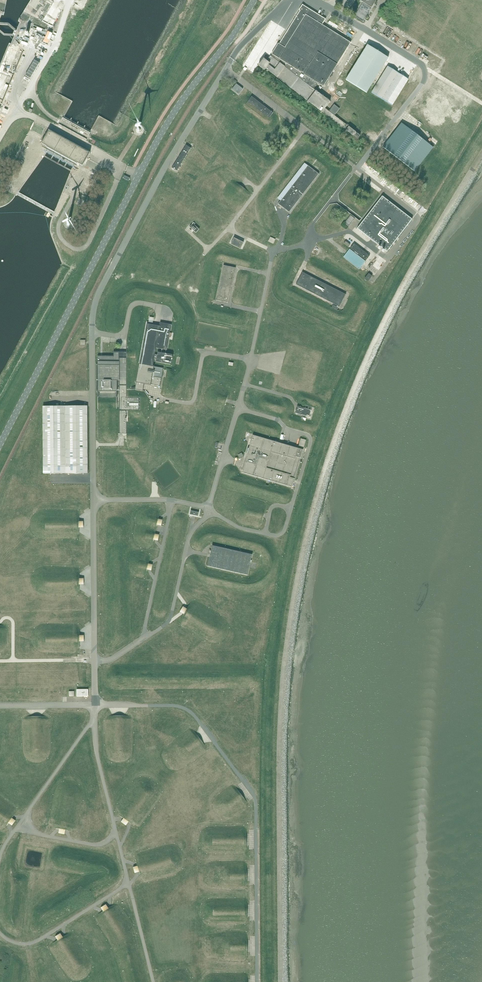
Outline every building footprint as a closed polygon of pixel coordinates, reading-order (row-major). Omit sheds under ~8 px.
[(367,15),(368,14),(369,11),(370,11),(370,10),(371,8),(363,3),(356,14),(355,16),(363,22),(364,20),(364,19),(365,19),(367,16),(367,15)] [(274,50),(272,54),(272,55),(271,56),(267,61),(264,58),(261,62),(259,65),(265,70),(266,69),(267,70),(267,71),(268,72),(268,71),(308,101),(307,102),(308,103),(309,102),(321,111),(320,113),(321,113),(322,112),(346,130),(345,132),(346,132),(347,131),(354,136),(357,139),(360,135),(349,127),(334,115),(340,109),(334,105),(329,111),(325,108),(330,102),(314,89),(318,83),(324,87),(349,46),(351,43),(326,27),(322,25),(326,19),(302,5),(299,10),(300,11),(279,44),(278,43),(274,50)] [(380,19),(378,23),(381,25),(385,27),(388,22),(385,20),(381,17),(380,19)] [(368,45),(360,57),(360,58),(359,58),(355,66),(354,66),(354,67),(349,74),(349,75),(346,80),(367,93),(374,81),(388,58),(378,52),(368,45)] [(372,93),(382,99),(398,73),(393,70),(388,66),(378,83),(372,92),(372,93)] [(398,73),(382,99),(392,105),(408,79),(403,76),(398,73)] [(437,78),(435,81),(445,87),(446,84),(437,78)] [(232,89),(239,95),(243,89),(236,84),(232,89)] [(436,90),(431,87),(427,94),(431,97),(436,90)] [(246,104),(267,120),(269,118),(273,112),(273,113),(271,111),(271,110),(270,111),(264,106),(265,105),(264,105),(264,106),(261,103),(259,102),(255,99),(255,98),(254,98),(252,97),(252,96),(251,97),(248,101),(246,104)] [(53,132),(83,149),(85,145),(87,142),(91,135),(92,133),(92,132),(91,131),(90,131),(84,127),(85,127),(85,126),(85,125),(84,126),(84,127),(78,124),(78,123),(78,124),(78,122),(79,122),(78,121),(77,122),(77,123),(71,120),(72,119),(72,118),(71,118),(70,119),(70,120),(64,116),(63,116),(62,115),(61,117),(61,118),(60,120),(56,126),(55,128),(53,132)] [(408,128),(402,123),(390,139),(388,141),(386,144),(383,147),(415,172),(434,148),(408,128)] [(87,159),(90,153),(83,149),(53,132),(49,130),(43,142),(42,144),(47,147),(78,163),(83,166),(87,159)] [(186,145),(186,146),(184,149),(184,148),(183,149),(184,149),(182,152),(181,152),(182,152),(181,153),(180,155),(179,155),(179,156),(180,156),(177,160),(176,160),(177,161),(172,168),(172,167),(172,168),(174,170),(174,169),(177,171),(178,171),(177,171),(181,164),(182,164),(182,163),(182,162),(184,159),(185,159),(185,158),(187,155),(187,156),(187,155),(189,152),(189,151),(191,148),(191,149),(192,148),(186,145)] [(78,163),(47,147),(46,149),(45,151),(47,152),(44,156),(71,171),(73,166),(75,167),(76,165),(78,163)] [(314,170),(308,165),(308,166),(306,164),(305,163),(278,198),(279,199),(281,201),(278,204),(289,212),(319,174),(314,170)] [(241,185),(240,185),(234,193),(238,196),(244,188),(243,187),(242,186),(241,185)] [(412,219),(382,196),(375,206),(361,224),(358,229),(374,241),(387,251),(412,219)] [(351,216),(345,223),(349,227),(355,219),(351,216)] [(191,225),(189,227),(191,228),(192,229),(194,231),(196,233),(199,229),(194,224),(193,226),(191,225)] [(231,244),(241,249),(244,242),(240,241),(240,242),(234,239),(235,238),(234,238),(231,244)] [(370,256),(363,250),(354,243),(350,248),(366,260),(370,256)] [(363,265),(366,261),(350,249),(349,250),(348,251),(348,252),(347,253),(346,254),(344,256),(343,257),(359,269),(360,268),(363,265)] [(216,300),(223,302),(228,303),(231,289),(232,287),(234,278),(236,268),(229,267),(224,265),(216,300)] [(346,294),(319,281),(302,272),(299,278),(296,285),(339,307),(346,294)] [(171,325),(160,323),(160,326),(157,326),(154,325),(147,324),(135,387),(135,386),(135,387),(131,387),(131,389),(135,389),(143,391),(144,387),(145,383),(160,386),(162,378),(162,377),(163,369),(163,368),(153,366),(154,359),(157,359),(156,362),(171,365),(172,355),(158,352),(157,355),(155,354),(156,348),(167,350),(171,325)] [(127,358),(127,357),(127,358),(123,358),(119,358),(119,352),(118,352),(116,352),(114,352),(114,356),(103,356),(101,356),(100,356),(99,356),(98,356),(98,364),(98,365),(98,392),(98,409),(98,403),(98,402),(98,397),(99,397),(99,392),(116,392),(116,397),(116,398),(116,402),(116,403),(116,409),(117,409),(117,403),(117,397),(118,397),(118,380),(119,380),(119,408),(119,433),(118,433),(118,434),(121,434),(127,434),(127,433),(127,422),(127,410),(128,410),(140,410),(140,397),(127,397),(127,390),(127,389),(127,385),(127,358)] [(189,359),(181,357),(179,365),(188,366),(189,359)] [(227,398),(228,397),(228,395),(227,398),(219,395),(217,401),(219,401),(225,403),(225,406),(226,404),(226,403),(226,402),(226,401),(227,399),(227,398)] [(301,417),(301,418),(306,419),(311,421),(315,408),(305,405),(304,407),(303,407),(303,408),(301,407),(301,406),(300,407),(299,407),(297,406),(296,410),(296,409),(295,410),(296,410),(295,413),(298,414),(299,415),(299,414),(301,415),(302,415),(301,417)] [(77,406),(65,406),(55,406),(49,406),(43,406),(43,474),(50,474),(66,473),(68,473),(88,473),(87,406),(77,406)] [(297,448),(253,435),(243,468),(242,473),(268,480),(292,487),(303,450),(298,448),(297,448)] [(247,512),(246,517),(251,518),(260,520),(261,517),(263,518),(262,521),(263,522),(263,521),(263,518),(263,517),(264,517),(264,514),(264,513),(265,510),(265,509),(265,510),(264,513),(262,512),(263,509),(263,510),(249,506),(248,511),(247,512)] [(158,520),(158,519),(147,516),(146,522),(157,525),(157,524),(158,520)] [(143,537),(154,540),(154,538),(155,535),(155,534),(144,531),(143,537)] [(252,554),(212,545),(210,556),(208,566),(248,575),(249,567),(251,562),(252,560),(251,560),(252,554)] [(14,816),(0,806),(0,821),(7,825),(9,823),(12,818),(14,816)] [(62,863),(71,863),(71,852),(66,852),(66,854),(61,854),(61,859),(58,859),(58,864),(60,864),(60,867),(62,867),(62,863)]
